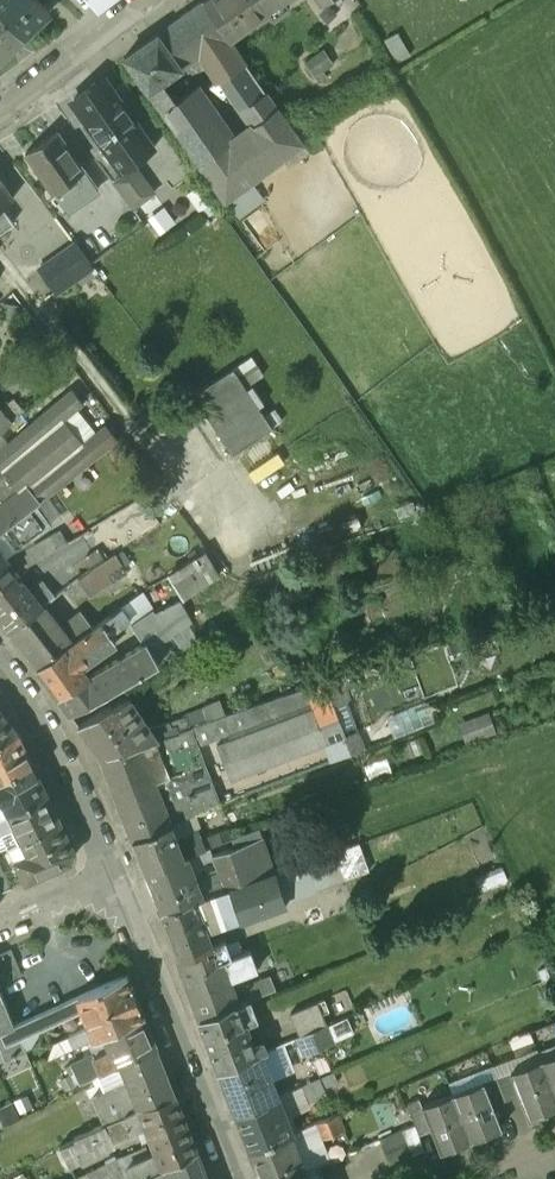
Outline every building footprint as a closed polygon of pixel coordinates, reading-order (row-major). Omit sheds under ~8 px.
[(22,37),(48,9),(39,0),(0,0),(0,14),(22,37)] [(228,38),(267,10),(260,0),(204,0),(202,1),(228,38)] [(267,10),(282,0),(260,0),(267,10)] [(173,21),(197,55),(215,81),(245,61),(228,38),(202,1),(173,21)] [(22,37),(0,14),(0,59),(22,37)] [(157,33),(180,66),(197,55),(173,21),(157,33)] [(157,33),(123,56),(161,109),(174,100),(161,80),(180,66),(157,33)] [(82,111),(79,113),(109,155),(142,132),(112,90),(110,92),(100,78),(73,98),(82,111)] [(174,100),(161,109),(224,199),(302,142),(266,91),(241,108),(252,125),(229,142),(191,88),(174,100)] [(52,192),(84,170),(57,130),(25,152),(52,192)] [(142,132),(109,155),(120,171),(154,148),(142,132)] [(84,169),(84,170),(52,192),(55,195),(54,195),(66,212),(98,189),(84,169)] [(12,196),(0,180),(0,205),(12,196)] [(11,237),(0,222),(0,245),(11,237)] [(60,255),(75,276),(76,276),(90,266),(74,245),(60,255)] [(90,266),(76,276),(82,284),(96,274),(90,266)] [(191,392),(231,453),(274,425),(234,365),(191,392)] [(36,504),(116,438),(105,424),(82,444),(62,420),(82,402),(71,389),(0,449),(0,531),(36,504)] [(10,421),(7,417),(11,413),(6,408),(2,411),(0,409),(0,430),(10,421)] [(9,562),(7,558),(52,526),(36,504),(0,531),(0,569),(9,562)] [(23,547),(30,559),(65,540),(69,547),(72,546),(62,527),(23,547)] [(207,549),(167,567),(179,595),(220,577),(207,549)] [(115,552),(91,568),(103,586),(127,571),(115,552)] [(80,575),(51,599),(63,614),(103,586),(91,568),(80,575)] [(9,631),(28,617),(42,606),(24,582),(19,586),(12,576),(0,584),(0,620),(9,631)] [(154,588),(149,592),(156,603),(161,599),(154,588)] [(124,605),(102,620),(110,632),(128,620),(143,642),(147,640),(151,648),(156,644),(163,653),(177,643),(143,594),(125,607),(124,605)] [(36,666),(56,652),(28,617),(9,631),(36,666)] [(36,666),(49,684),(79,664),(115,639),(110,632),(102,620),(56,652),(36,666)] [(87,676),(56,694),(70,713),(159,662),(151,648),(147,640),(143,642),(87,676)] [(56,694),(87,676),(79,664),(49,684),(56,694)] [(163,807),(169,823),(351,752),(328,691),(195,744),(201,763),(186,769),(193,789),(161,802),(163,807)] [(137,744),(180,732),(178,728),(178,726),(172,728),(170,722),(146,728),(129,698),(112,707),(111,705),(77,725),(101,758),(137,744)] [(180,732),(182,740),(244,715),(241,706),(228,710),(207,718),(187,725),(178,728),(180,732)] [(184,715),(187,725),(207,718),(203,707),(184,715)] [(16,733),(0,712),(0,742),(16,733)] [(464,736),(495,729),(491,712),(460,719),(464,736)] [(166,759),(187,754),(182,740),(180,732),(137,744),(101,758),(126,821),(163,807),(161,802),(152,776),(159,773),(157,766),(166,763),(166,759)] [(31,763),(16,733),(0,742),(0,778),(31,763)] [(7,812),(40,797),(46,794),(31,763),(0,778),(0,797),(7,812)] [(55,821),(52,815),(40,797),(7,812),(0,815),(0,832),(5,830),(7,823),(11,821),(17,834),(13,835),(16,840),(20,838),(55,821)] [(169,823),(163,807),(126,821),(132,838),(169,823)] [(74,851),(73,849),(59,819),(55,821),(20,838),(28,855),(15,861),(25,881),(69,861),(72,859),(74,856),(74,853),(74,851)] [(176,838),(169,823),(132,838),(144,870),(184,855),(205,847),(202,838),(199,830),(176,838)] [(202,838),(205,847),(223,841),(219,832),(202,838)] [(223,888),(273,872),(262,838),(202,858),(205,867),(215,864),(223,888)] [(334,851),(343,877),(360,872),(351,846),(334,851)] [(306,861),(315,889),(344,880),(343,877),(334,851),(306,861)] [(186,863),(184,855),(144,870),(147,877),(186,863)] [(282,869),(294,865),(291,856),(279,861),(282,869)] [(213,892),(224,925),(284,902),(283,900),(315,889),(306,861),(294,865),(282,869),(273,872),(223,888),(213,892)] [(189,862),(186,863),(147,877),(159,911),(201,896),(189,862)] [(201,896),(159,911),(170,941),(203,930),(203,932),(205,931),(224,925),(213,892),(201,896)] [(210,943),(205,931),(203,932),(203,930),(170,941),(177,958),(194,952),(193,951),(198,949),(197,948),(210,943)] [(193,951),(194,952),(199,950),(204,963),(221,957),(221,958),(230,955),(224,938),(210,943),(197,948),(198,949),(193,951)] [(190,994),(228,979),(228,980),(229,979),(225,967),(221,958),(221,957),(204,963),(199,950),(194,952),(177,958),(190,994)] [(230,955),(221,958),(225,967),(229,966),(228,963),(242,958),(239,951),(230,955)] [(89,1029),(92,1037),(101,1033),(142,1014),(143,1013),(127,972),(76,995),(82,1009),(88,1029),(89,1029)] [(242,989),(246,1000),(278,987),(273,974),(253,982),(254,984),(242,989)] [(190,994),(199,1019),(237,1004),(246,1000),(242,989),(240,983),(231,987),(228,980),(228,979),(190,994)] [(76,995),(14,1024),(0,1030),(0,1033),(5,1044),(82,1009),(76,995)] [(14,1024),(2,995),(0,996),(0,1030),(14,1024)] [(290,1012),(300,1035),(325,1024),(319,1009),(324,1006),(321,999),(290,1012)] [(218,1070),(256,1055),(237,1004),(199,1019),(218,1070)] [(142,1014),(101,1033),(108,1048),(91,1056),(99,1073),(126,1059),(156,1045),(142,1014)] [(156,1045),(126,1059),(131,1078),(126,1080),(129,1088),(136,1106),(173,1091),(156,1045)] [(235,1112),(277,1096),(260,1052),(256,1055),(218,1070),(235,1112)] [(554,1097),(554,1054),(540,1059),(554,1097)] [(92,1076),(99,1073),(91,1056),(90,1055),(57,1069),(65,1088),(74,1084),(77,1092),(96,1084),(92,1076)] [(528,1117),(554,1107),(554,1097),(540,1059),(510,1071),(519,1096),(528,1117)] [(506,1101),(519,1096),(510,1071),(509,1069),(496,1074),(506,1101)] [(482,1079),(483,1081),(493,1106),(506,1101),(496,1074),(482,1079)] [(452,1093),(470,1139),(501,1128),(493,1106),(483,1081),(452,1093)] [(103,1122),(136,1107),(135,1106),(136,1106),(129,1088),(84,1107),(88,1115),(94,1113),(98,1124),(103,1122)] [(173,1091),(136,1106),(135,1106),(136,1107),(159,1167),(162,1166),(196,1149),(173,1091)] [(439,1151),(470,1139),(452,1093),(421,1105),(439,1151)] [(248,1149),(291,1133),(277,1096),(235,1112),(248,1149)] [(337,1113),(315,1122),(322,1138),(344,1129),(337,1113)] [(113,1142),(103,1122),(98,1124),(72,1137),(74,1139),(60,1147),(68,1164),(113,1142)] [(394,1178),(409,1178),(418,1175),(401,1129),(378,1138),(394,1178)] [(302,1170),(305,1169),(291,1133),(248,1149),(260,1178),(279,1178),(302,1170)] [(196,1149),(162,1166),(168,1178),(207,1178),(196,1149)] [(162,1166),(159,1167),(139,1177),(140,1178),(168,1178),(162,1166)] [(279,1178),(306,1178),(302,1170),(279,1178)]
